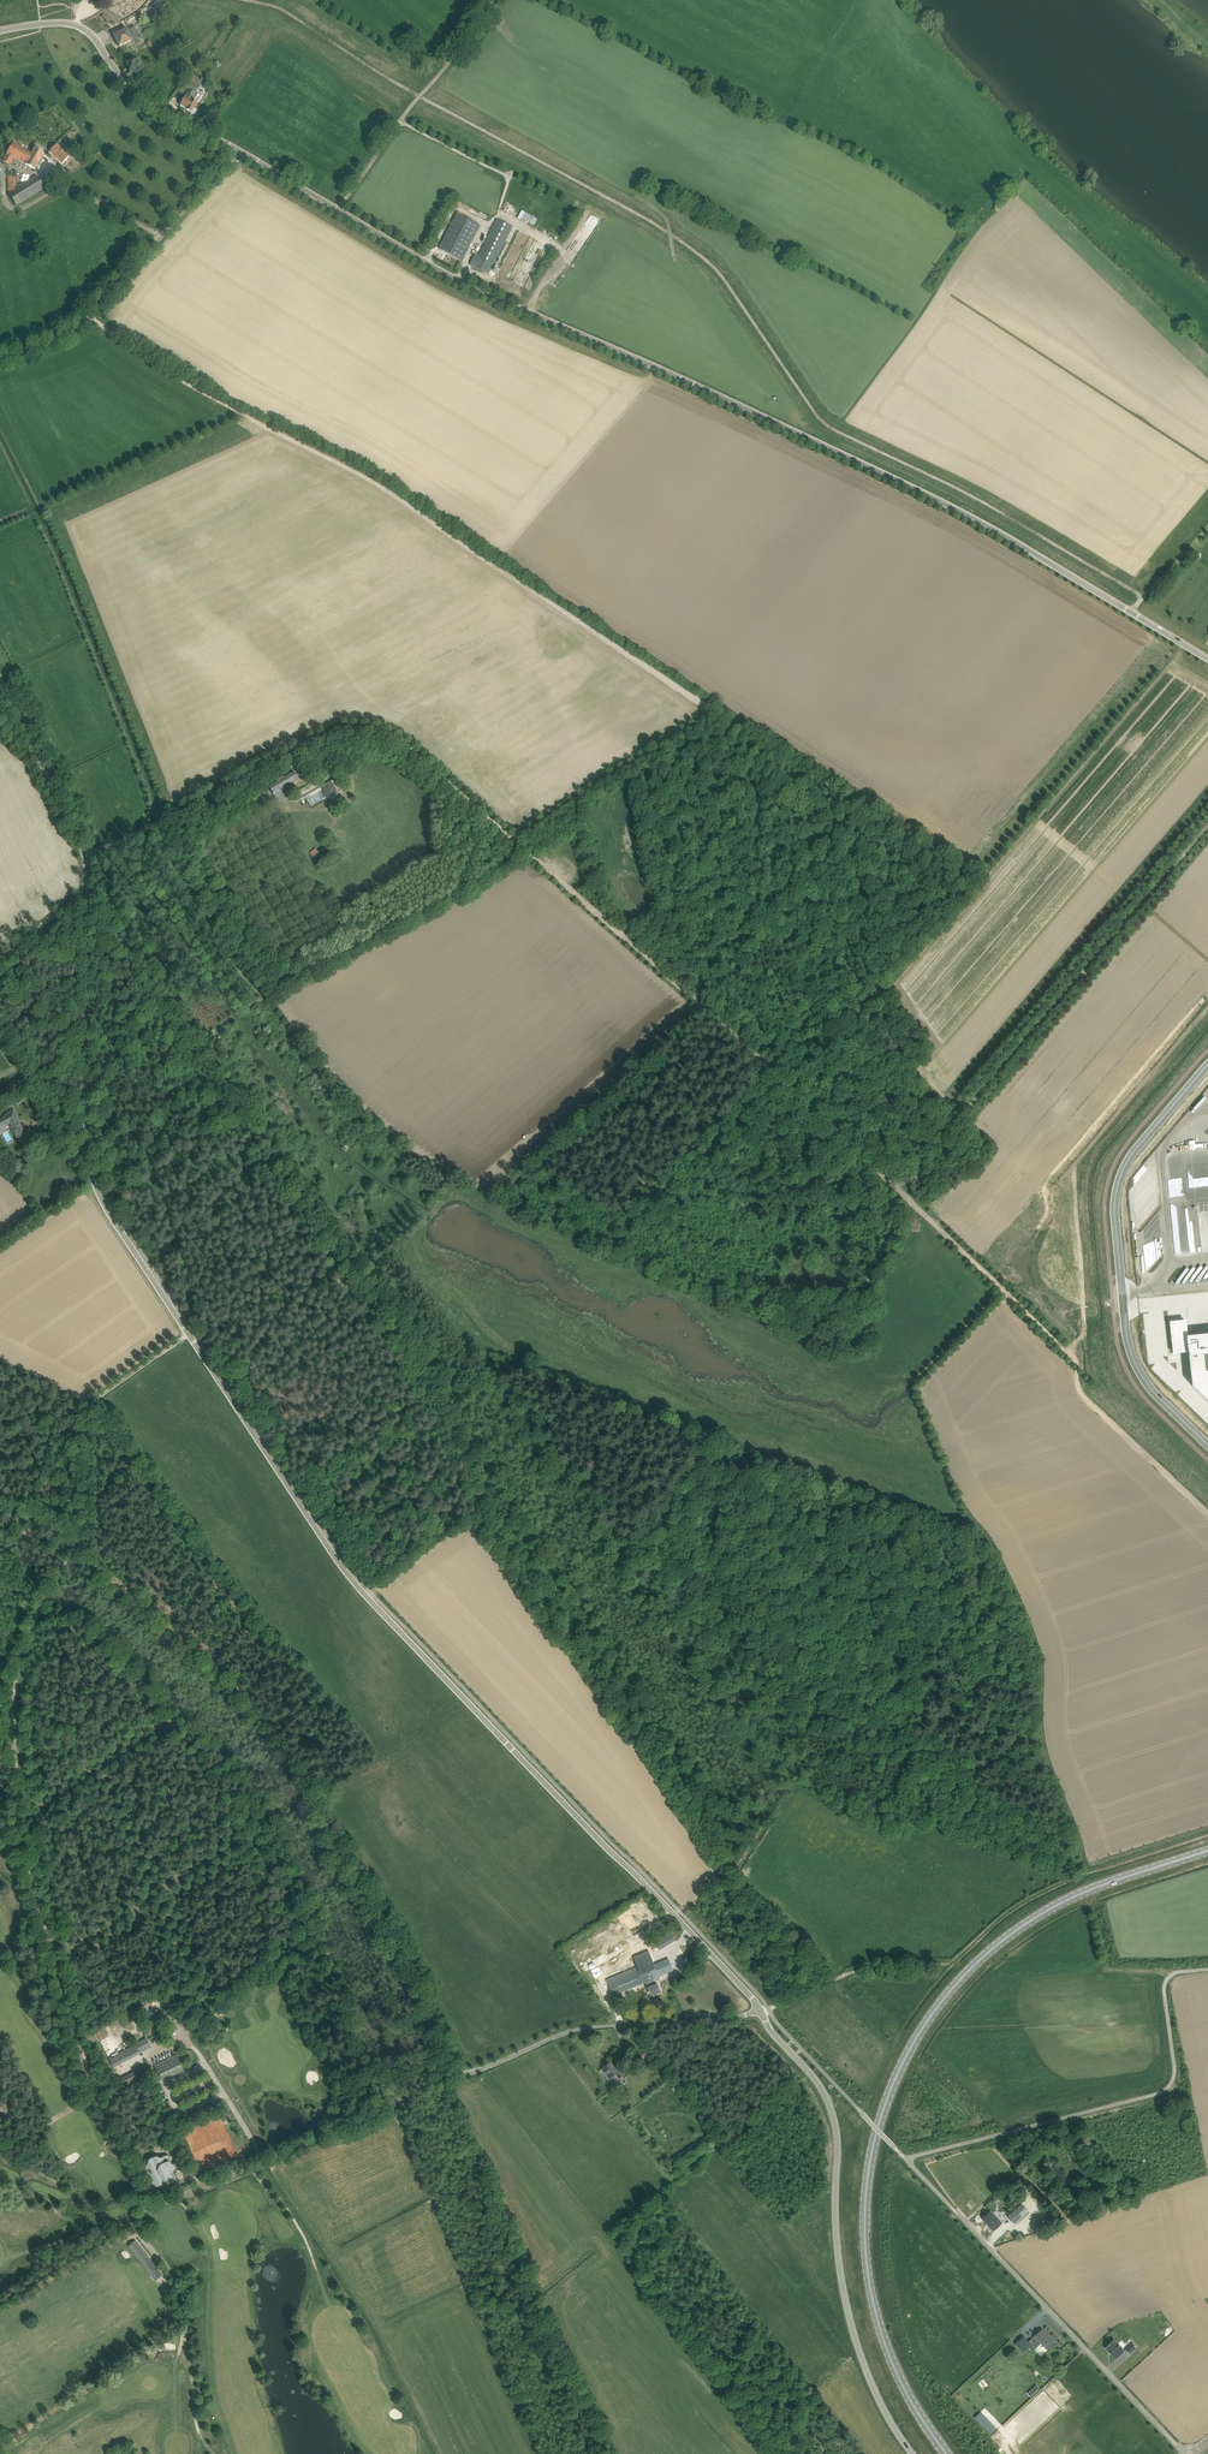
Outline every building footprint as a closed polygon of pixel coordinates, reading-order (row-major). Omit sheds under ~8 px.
[(155,14),(164,4),(160,0),(157,0),(149,8),(155,14)] [(128,29),(114,36),(119,47),(140,37),(135,26),(128,30),(128,29)] [(187,110),(191,112),(197,102),(193,100),(199,88),(198,88),(202,80),(193,74),(190,79),(188,83),(187,82),(185,86),(189,89),(180,105),(187,109),(187,110)] [(16,144),(13,142),(3,161),(10,165),(13,159),(35,170),(44,154),(35,148),(33,151),(32,151),(31,152),(17,145),(18,144),(16,143),(16,144)] [(69,156),(57,144),(50,152),(62,163),(69,156)] [(45,188),(37,176),(16,190),(15,176),(8,176),(9,194),(16,205),(45,188)] [(518,218),(535,225),(538,217),(521,211),(518,218)] [(480,226),(457,214),(439,249),(463,261),(469,249),(480,226)] [(490,233),(479,256),(475,254),(470,264),(489,274),(506,241),(513,226),(497,219),(490,233)] [(288,790),(281,778),(269,785),(276,798),(288,790)] [(335,778),(326,784),(333,795),(337,793),(339,796),(344,793),(335,778)] [(316,848),(310,852),(314,858),(320,854),(316,848)] [(8,1113),(0,1117),(0,1129),(9,1124),(18,1140),(26,1136),(17,1120),(19,1119),(14,1110),(8,1113)] [(1170,1323),(1173,1353),(1187,1352),(1191,1386),(1207,1403),(1207,1334),(1187,1336),(1186,1321),(1170,1323)] [(653,1940),(657,1945),(660,1950),(665,1947),(659,1936),(653,1940)] [(607,1979),(611,1990),(613,1995),(645,1982),(651,1996),(661,1992),(657,1983),(654,1984),(652,1979),(673,1970),(674,1970),(669,1958),(654,1964),(649,1951),(634,1957),(638,1966),(607,1979)] [(135,2043),(136,2044),(109,2058),(113,2067),(140,2052),(151,2047),(146,2037),(135,2043)] [(642,2060),(652,2053),(647,2047),(637,2054),(642,2060)] [(176,2054),(159,2062),(154,2064),(160,2076),(182,2065),(176,2054)] [(611,2062),(602,2069),(609,2078),(615,2074),(619,2078),(626,2073),(619,2065),(616,2068),(611,2062)] [(125,2087),(146,2077),(151,2074),(147,2066),(121,2079),(125,2087)] [(154,2156),(149,2158),(145,2167),(152,2184),(157,2186),(164,2183),(169,2185),(169,2182),(171,2182),(172,2183),(171,2181),(175,2180),(170,2170),(175,2168),(176,2165),(170,2163),(171,2162),(163,2159),(160,2161),(159,2157),(154,2156)] [(1022,2204),(1008,2217),(1014,2224),(1029,2211),(1022,2204)] [(994,2231),(1002,2223),(990,2211),(982,2218),(987,2223),(989,2224),(988,2225),(994,2231)] [(136,2240),(128,2246),(155,2281),(163,2275),(136,2240)] [(1041,2342),(1047,2349),(1055,2342),(1054,2342),(1053,2342),(1049,2337),(1049,2336),(1042,2329),(1035,2335),(1029,2341),(1024,2336),(1015,2343),(1023,2352),(1025,2350),(1032,2344),(1035,2348),(1041,2342)] [(1125,2351),(1114,2339),(1105,2348),(1116,2359),(1125,2351)] [(1133,2343),(1126,2349),(1130,2353),(1137,2347),(1133,2343)] [(1031,2389),(1035,2393),(1040,2388),(1036,2385),(1031,2389)] [(981,2412),(975,2418),(991,2434),(997,2428),(981,2412)]
